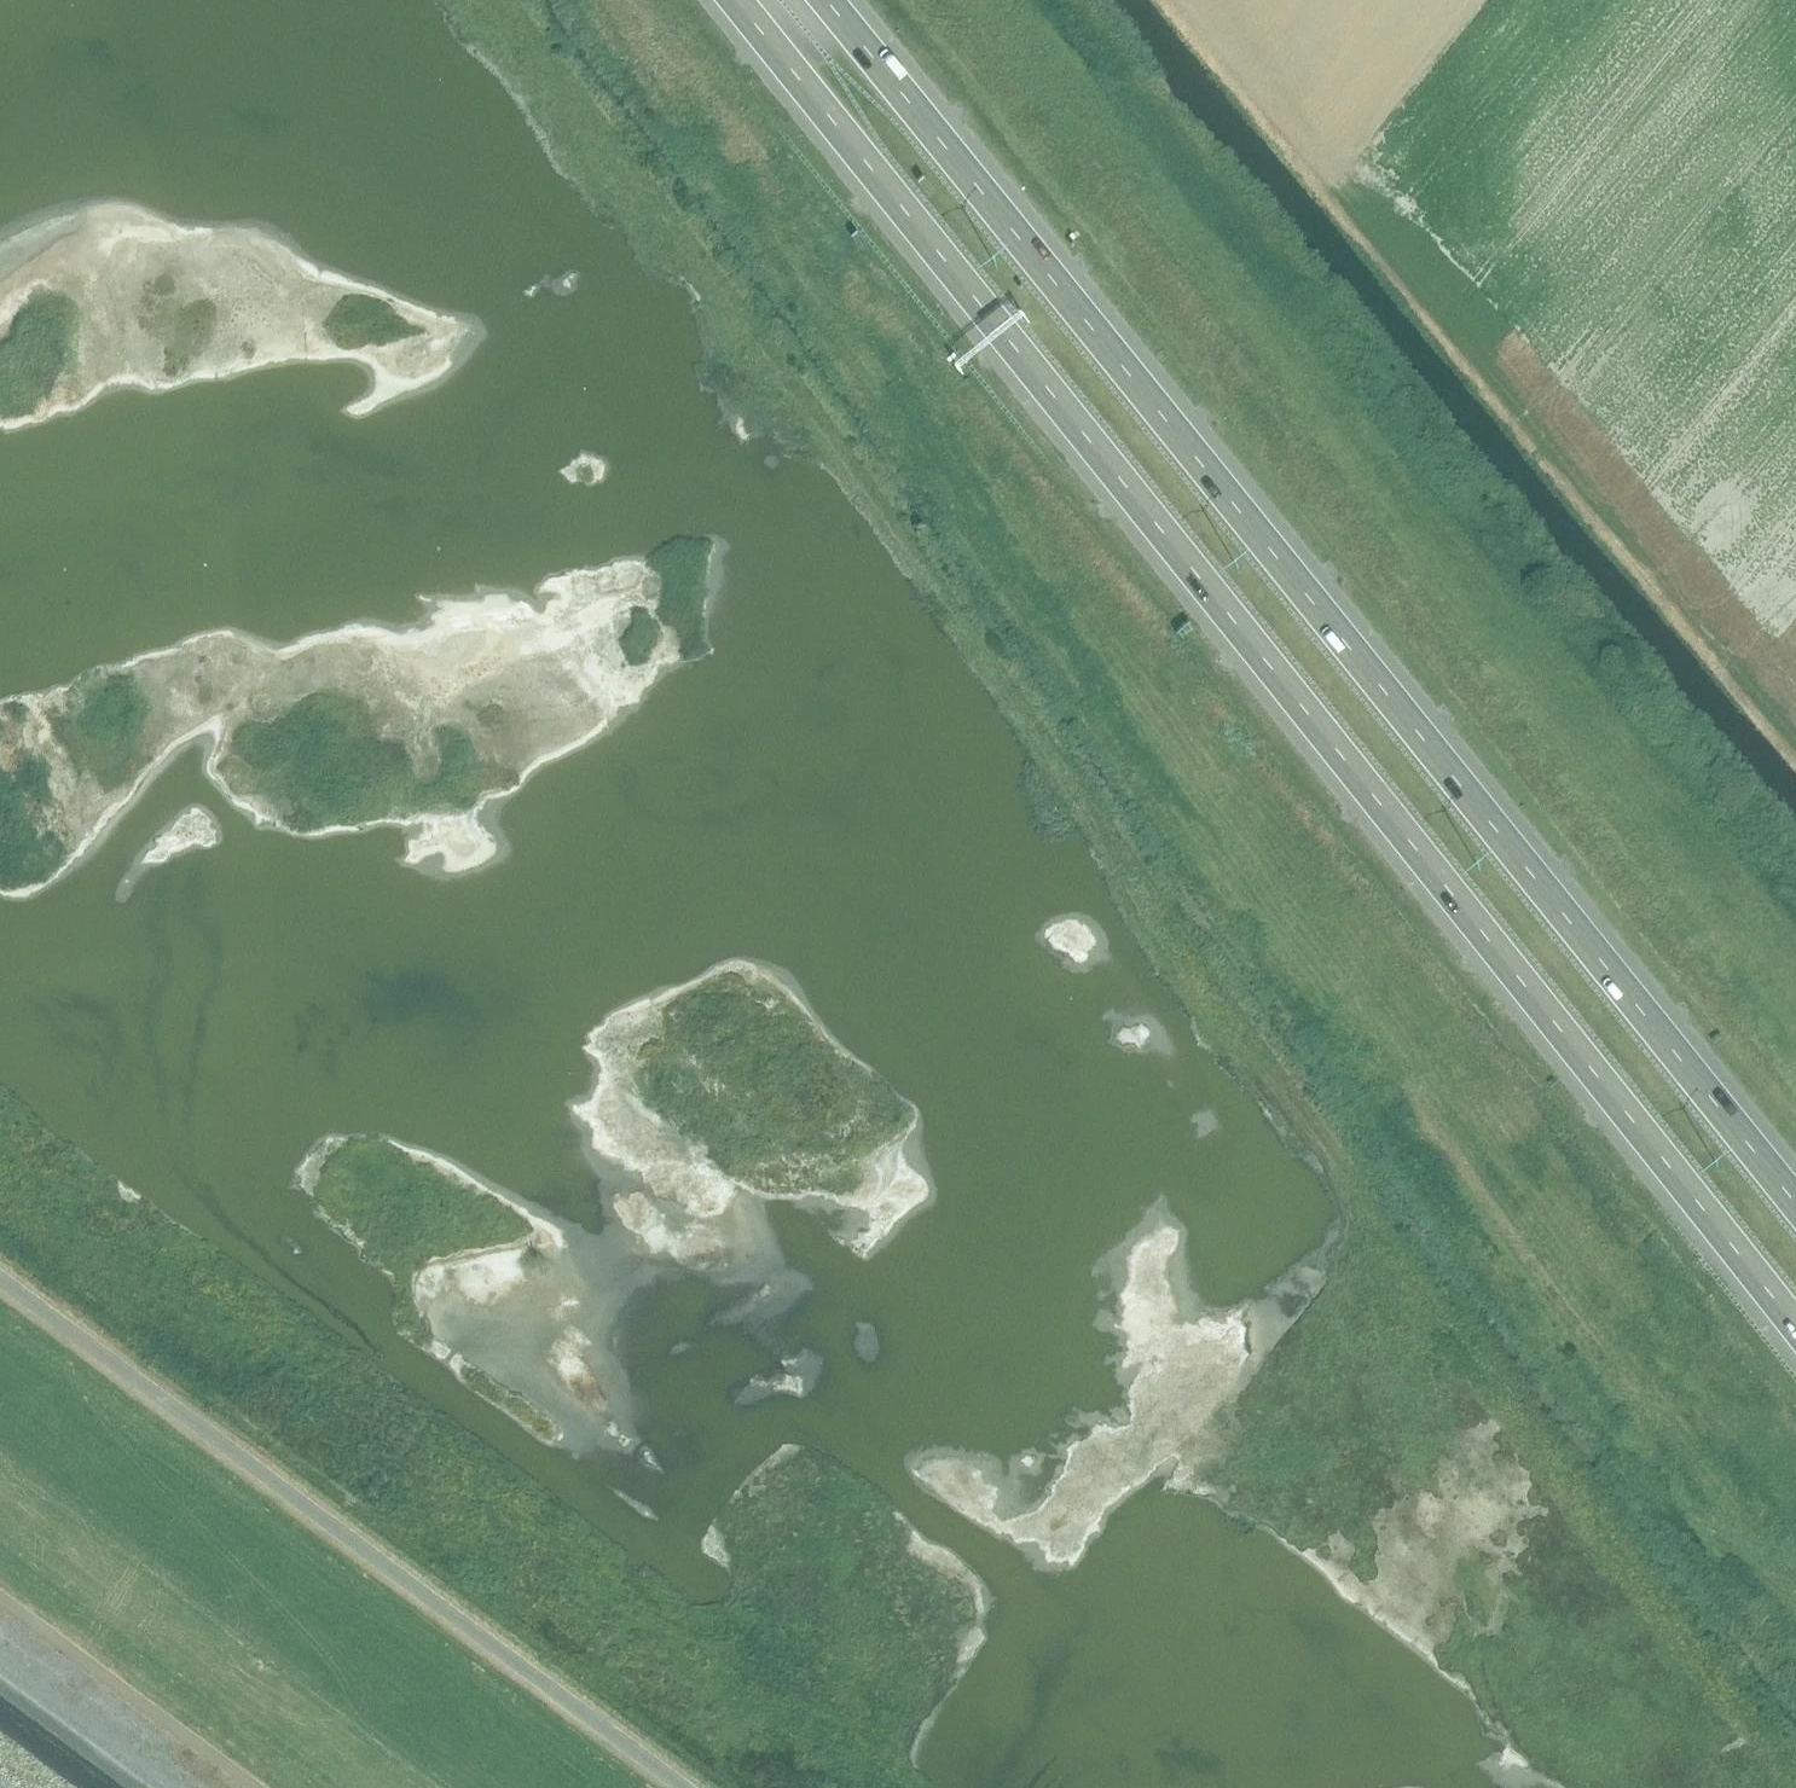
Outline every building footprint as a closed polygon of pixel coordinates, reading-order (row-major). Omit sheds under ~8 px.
[(1472,1465),(1488,1450),(1447,1405),(1431,1420),(1472,1465)]
